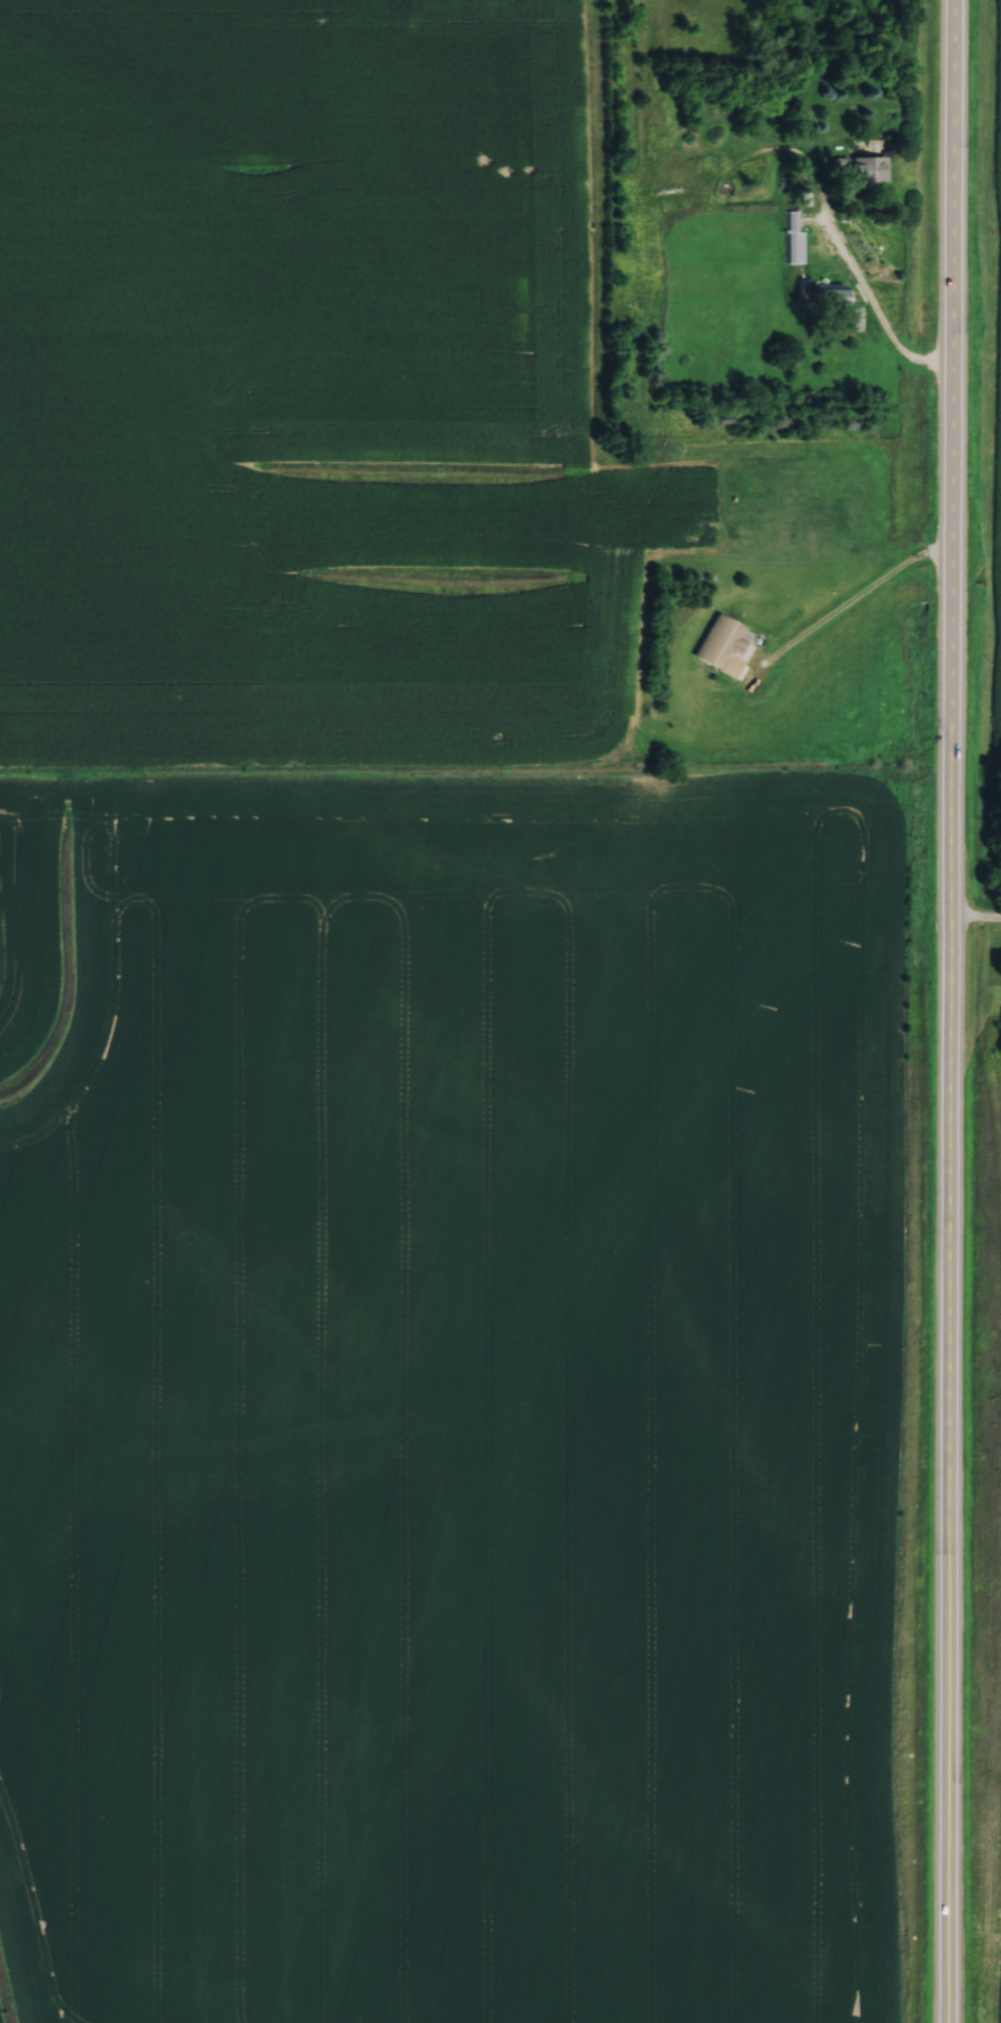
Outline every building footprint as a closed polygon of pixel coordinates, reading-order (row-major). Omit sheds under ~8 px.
[(883,153),(848,153),(848,174),(861,174),(861,180),(883,180),(883,153)] [(810,304),(840,304),(840,284),(810,284),(810,304)] [(693,656),(734,676),(743,657),(734,653),(747,626),(714,611),(693,656)]
